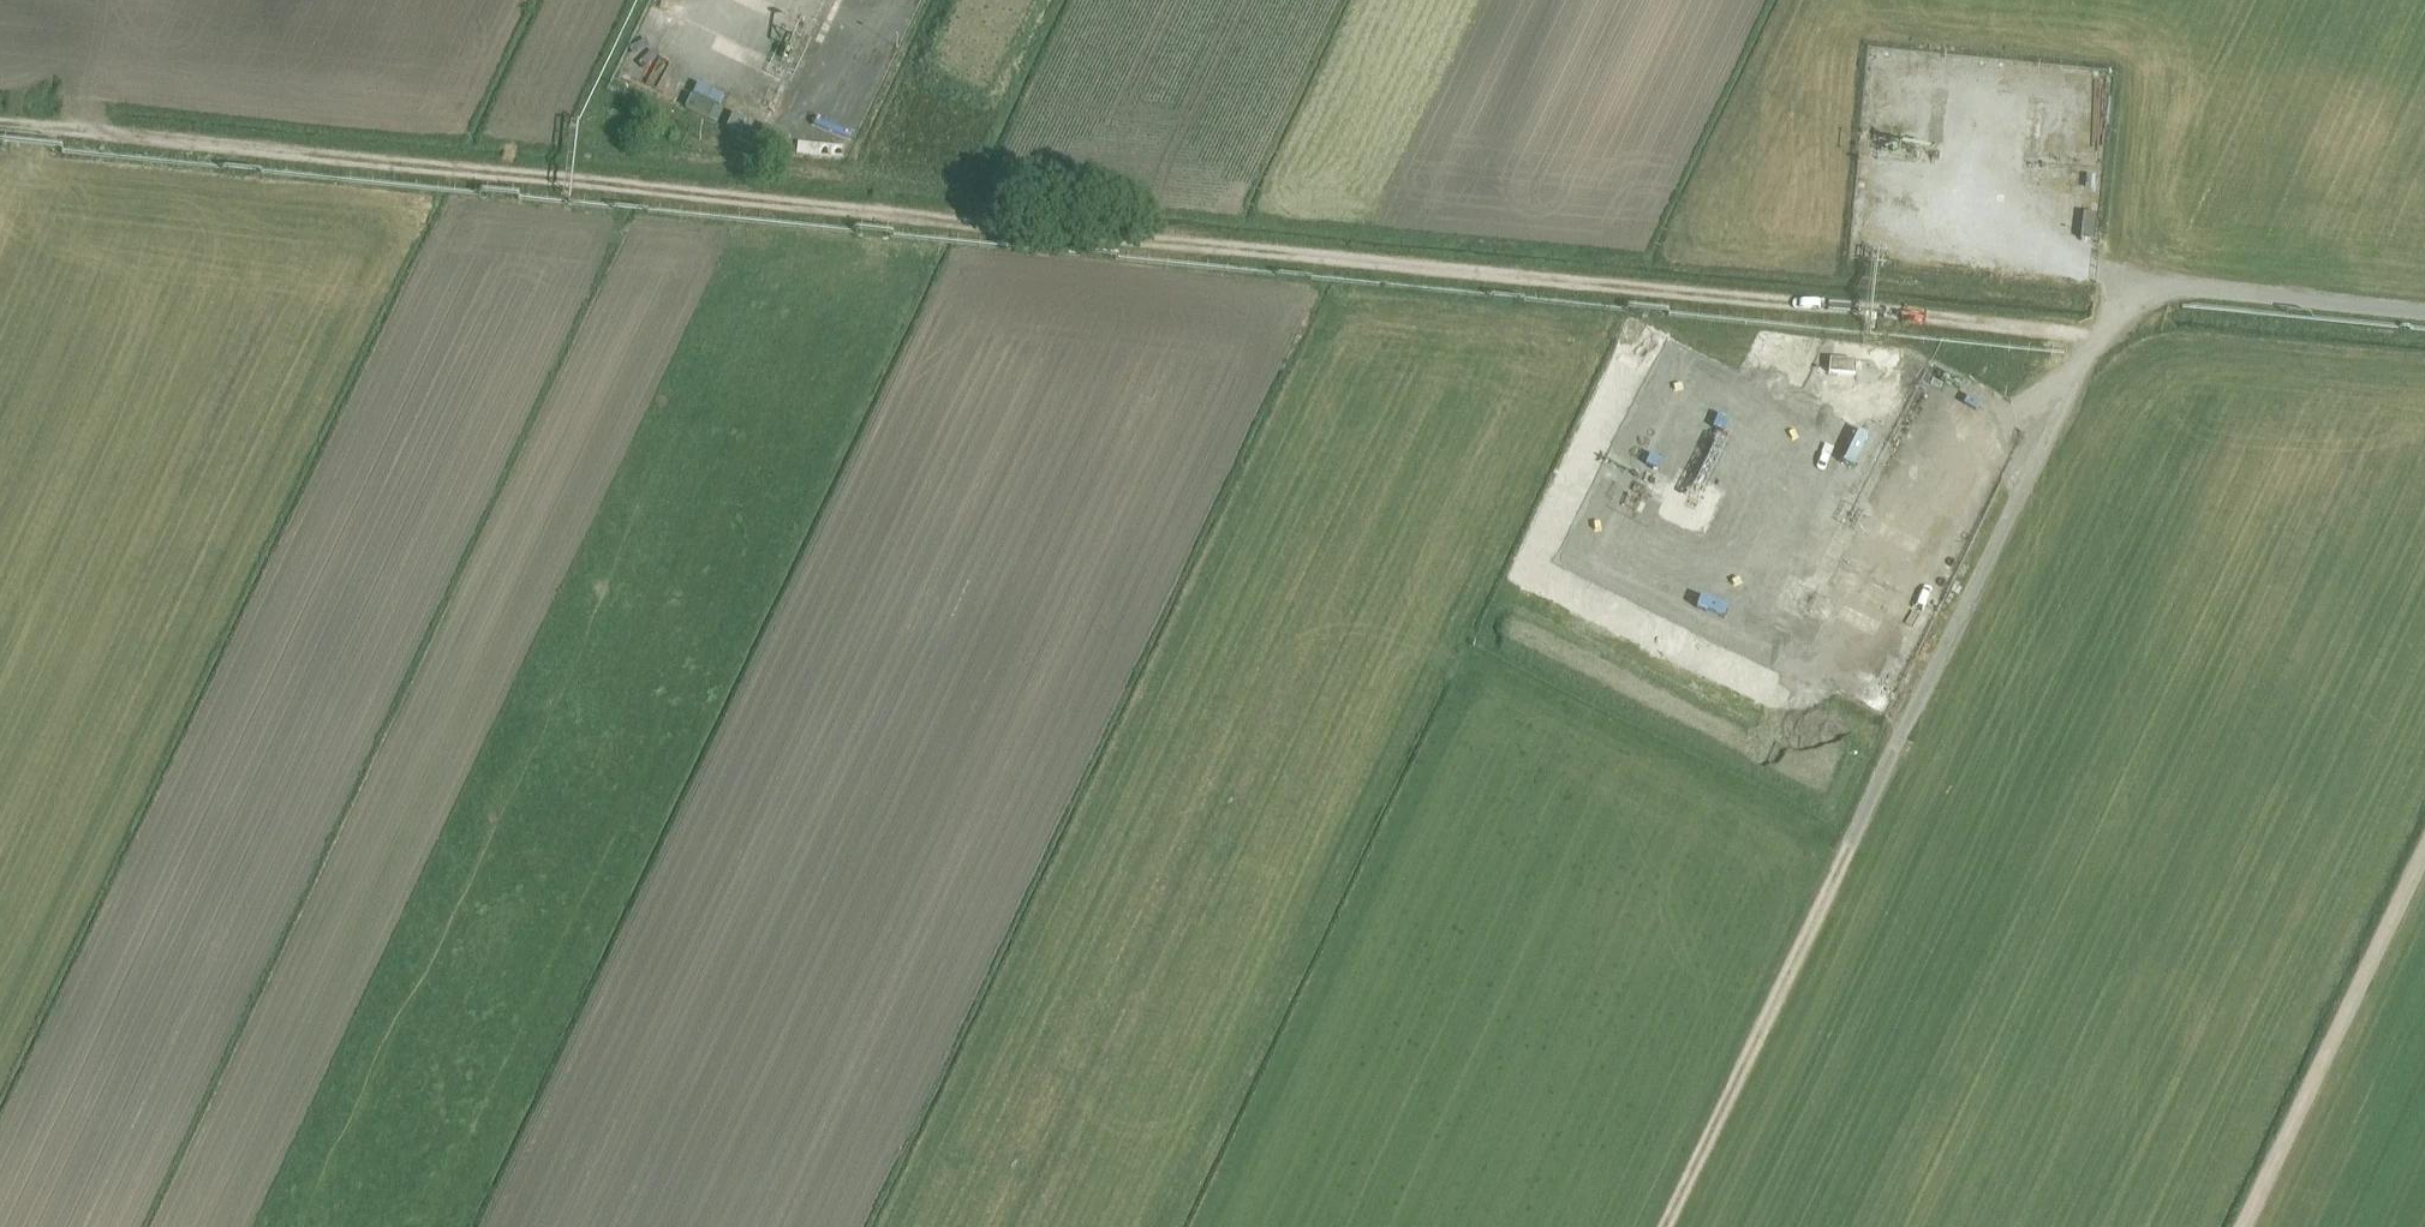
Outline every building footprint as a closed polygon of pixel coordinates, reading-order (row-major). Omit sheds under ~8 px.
[(2080,251),(2100,252),(2101,212),(2081,212),(2080,251)]
